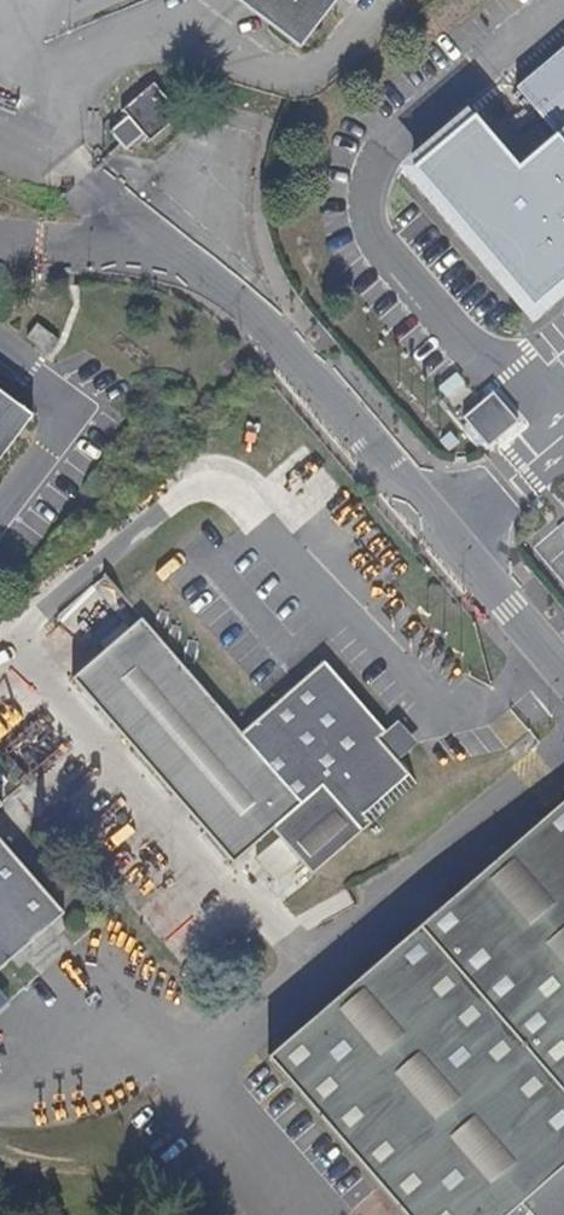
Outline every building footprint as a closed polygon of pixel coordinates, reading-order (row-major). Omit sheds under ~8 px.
[(332,0),(258,0),(262,14),(269,12),(302,38),(332,0)] [(515,88),(558,140),(520,172),(563,224),(563,48),(515,88)] [(149,142),(184,114),(157,80),(122,109),(128,117),(112,130),(127,151),(146,137),(149,142)] [(520,172),(477,120),(415,170),(532,311),(563,285),(563,224),(520,172)] [(64,337),(43,320),(34,335),(53,351),(64,337)] [(0,384),(0,457),(35,412),(0,384)] [(487,452),(516,426),(491,397),(462,422),(487,452)] [(418,780),(399,758),(409,749),(389,726),(384,731),(324,660),(242,729),(106,569),(93,580),(130,623),(72,674),(232,861),(270,827),(309,873),(418,780)] [(417,742),(398,719),(389,726),(409,749),(417,742)] [(411,914),(563,1093),(563,783),(411,914)] [(0,837),(0,962),(62,910),(0,837)] [(406,934),(265,1053),(402,1214),(563,1214),(563,1118),(406,934)] [(0,984),(0,1001),(8,994),(0,984)]
